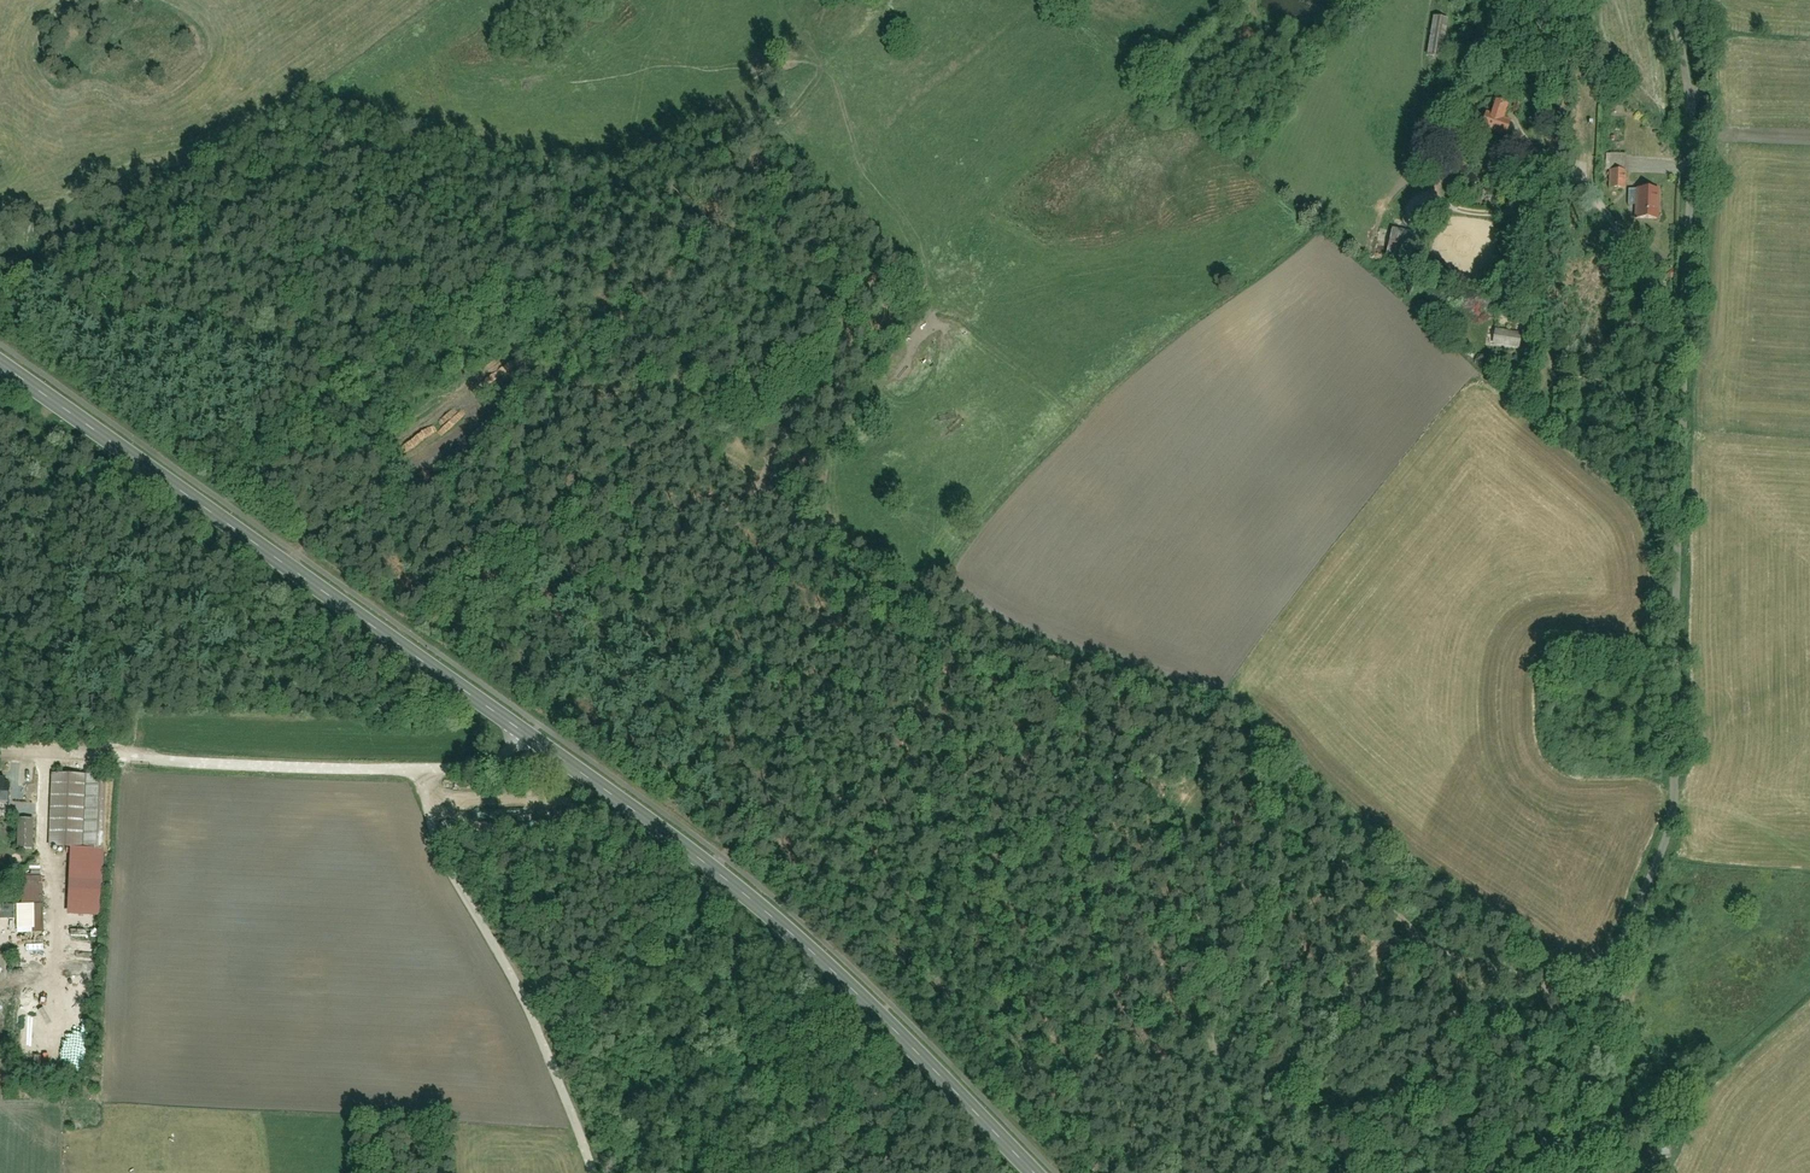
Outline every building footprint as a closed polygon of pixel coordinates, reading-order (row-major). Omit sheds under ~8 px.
[(1430,14),(1422,59),(1442,64),(1450,17),(1430,14)] [(1496,102),(1492,116),(1486,114),(1481,128),(1495,133),(1491,146),(1504,151),(1509,137),(1506,136),(1510,122),(1503,120),(1507,106),(1496,102)] [(1626,153),(1611,153),(1610,187),(1625,188),(1626,153)] [(1637,217),(1657,218),(1659,189),(1638,189),(1637,217)] [(1396,214),(1376,260),(1419,269),(1428,229),(1396,214)] [(1495,332),(1493,343),(1519,348),(1521,336),(1495,332)] [(51,775),(47,849),(101,852),(105,778),(51,775)]
